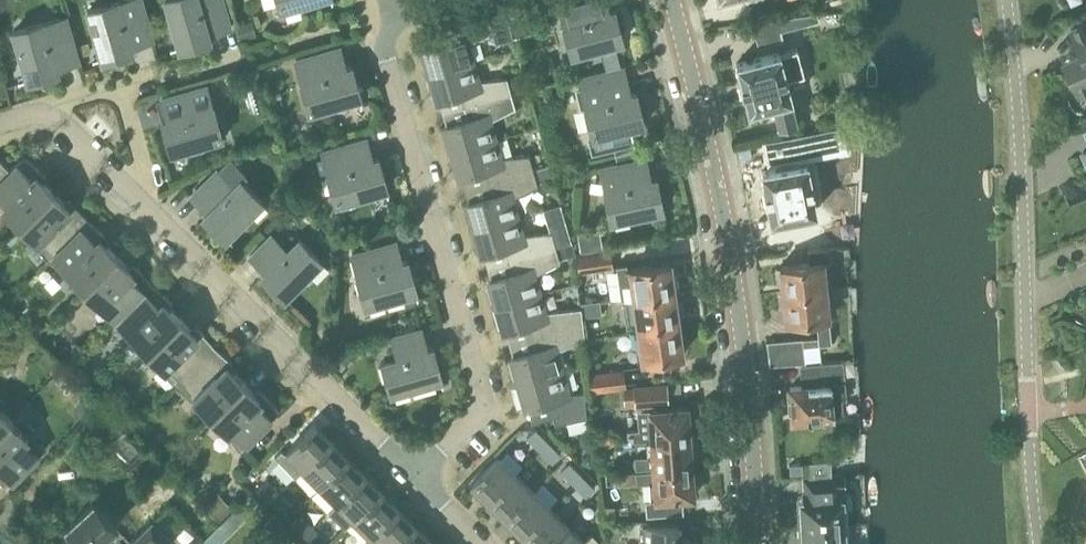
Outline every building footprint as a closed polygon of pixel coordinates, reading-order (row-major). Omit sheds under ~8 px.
[(141,0),(119,0),(117,0),(115,0),(87,8),(101,59),(132,50),(130,44),(152,38),(141,0)] [(230,27),(222,0),(165,0),(179,48),(209,39),(208,33),(230,27)] [(280,8),(309,0),(278,0),(280,8)] [(622,40),(614,9),(608,11),(605,0),(561,0),(558,1),(564,23),(563,23),(571,54),(622,40)] [(514,38),(505,10),(488,14),(493,30),(497,42),(514,38)] [(429,74),(473,61),(468,42),(493,30),(488,14),(441,28),(444,41),(422,48),(429,74)] [(78,59),(65,15),(43,22),(43,21),(12,30),(27,80),(57,71),(56,65),(78,59)] [(532,33),(526,15),(511,20),(516,37),(532,33)] [(255,19),(240,23),(244,39),(259,35),(255,19)] [(747,25),(750,39),(774,35),(771,20),(747,25)] [(1070,28),(1081,51),(1063,59),(1078,93),(1085,90),(1085,21),(1070,28)] [(310,110),(360,96),(351,66),(345,67),(339,45),(295,58),(302,80),(301,80),(310,110)] [(796,47),(792,48),(779,52),(779,51),(738,62),(735,62),(736,65),(740,81),(740,83),(741,83),(743,90),(742,90),(743,92),(748,108),(747,108),(748,111),(750,110),(750,109),(772,104),(777,124),(796,119),(791,99),(786,79),(803,75),(796,47)] [(473,61),(429,74),(437,100),(460,93),(463,106),(510,92),(527,87),(523,72),(506,77),(479,80),(473,61)] [(622,64),(578,75),(586,105),(585,105),(592,136),(609,132),(614,147),(635,142),(631,126),(643,123),(635,92),(630,94),(622,64)] [(260,78),(245,83),(249,97),(264,93),(260,78)] [(205,84),(161,97),(168,119),(162,120),(173,158),(205,149),(203,142),(221,136),(212,106),(211,106),(205,84)] [(451,151),(495,138),(490,119),(515,107),(510,92),(463,106),(467,118),(444,125),(451,151)] [(780,147),(770,149),(773,166),(776,165),(776,168),(764,170),(761,170),(762,173),(766,190),(765,190),(765,191),(766,191),(767,198),(766,198),(767,199),(768,199),(771,216),(770,216),(771,219),(773,218),(786,215),(786,217),(783,218),(787,236),(824,228),(820,206),(814,207),(805,162),(803,162),(803,160),(809,159),(810,164),(843,158),(840,142),(845,141),(842,124),(778,136),(780,147)] [(336,202),(386,188),(377,157),(372,159),(365,137),(322,149),(328,171),(327,171),(336,202)] [(495,138),(451,151),(459,177),(482,170),(485,183),(533,169),(528,154),(501,157),(495,138)] [(619,162),(601,166),(605,188),(604,188),(611,219),(662,208),(655,178),(650,179),(645,157),(643,157),(641,146),(616,153),(619,162)] [(303,152),(287,157),(291,172),(308,168),(303,152)] [(23,155),(9,169),(0,160),(0,209),(3,206),(20,222),(53,190),(36,175),(41,171),(23,155)] [(251,175),(232,157),(218,171),(216,170),(191,195),(207,211),(202,215),(225,238),(262,201),(243,182),(251,175)] [(474,228),(518,215),(512,196),(537,184),(533,169),(485,183),(489,195),(466,202),(474,228)] [(20,222),(19,224),(37,240),(34,243),(48,259),(87,219),(72,202),(67,206),(53,190),(20,222)] [(518,215),(474,228),(481,254),(504,247),(508,259),(555,246),(551,231),(523,234),(518,215)] [(83,287),(117,253),(100,239),(105,234),(87,219),(48,259),(64,273),(67,269),(83,287)] [(597,226),(575,230),(578,247),(600,244),(597,226)] [(270,233),(250,254),(266,270),(261,274),(284,296),(321,259),(299,237),(286,249),(270,233)] [(366,305),(416,291),(407,260),(402,262),(395,240),(352,252),(358,274),(357,274),(366,305)] [(496,305),(540,292),(534,273),(559,261),(555,246),(508,259),(511,272),(488,278),(496,305)] [(610,247),(575,253),(577,271),(612,265),(610,247)] [(782,290),(825,285),(823,262),(832,261),(830,247),(807,249),(808,262),(780,265),(780,268),(776,268),(778,281),(781,280),(782,290)] [(111,322),(151,282),(136,265),(131,269),(117,253),(83,287),(101,303),(97,306),(111,322)] [(620,298),(634,296),(674,290),(673,288),(675,285),(674,277),(672,275),(670,261),(630,267),(630,263),(616,265),(620,298)] [(146,351),(180,317),(164,302),(168,298),(151,282),(111,322),(127,336),(130,333),(146,351)] [(825,285),(782,290),(783,293),(779,293),(780,306),(784,305),(785,320),(815,317),(818,336),(766,340),(769,364),(805,362),(804,346),(833,344),(829,316),(825,285)] [(634,296),(620,298),(624,320),(637,318),(639,327),(678,322),(677,317),(679,314),(678,306),(675,303),(674,290),(634,296)] [(540,292),(496,305),(503,331),(526,324),(530,336),(582,320),(581,306),(545,310),(540,292)] [(599,301),(581,303),(582,314),(601,312),(599,301)] [(180,317),(146,351),(164,367),(161,370),(175,385),(215,346),(199,328),(195,333),(180,317)] [(518,381),(562,368),(557,350),(584,336),(582,320),(530,336),(533,349),(510,355),(518,381)] [(678,322),(639,327),(641,346),(637,346),(638,359),(682,353),(680,339),(682,336),(681,328),(679,326),(678,322)] [(391,392),(441,378),(433,347),(427,349),(421,327),(392,335),(399,357),(382,361),(391,392)] [(215,346),(175,385),(191,399),(194,396),(210,414),(240,384),(244,380),(227,366),(232,361),(215,346)] [(351,358),(343,352),(334,363),(342,370),(351,358)] [(800,363),(801,380),(845,376),(843,359),(800,363)] [(624,367),(588,372),(589,387),(626,383),(624,367)] [(562,368),(518,381),(525,407),(548,401),(555,423),(586,416),(583,390),(569,392),(562,368)] [(791,418),(844,413),(842,397),(847,397),(845,376),(801,380),(802,385),(789,386),(790,401),(788,404),(789,411),(791,413),(791,418)] [(258,396),(244,380),(240,384),(210,414),(228,430),(225,433),(239,449),(279,410),(263,392),(258,396)] [(626,407),(668,403),(667,383),(624,387),(626,407)] [(633,435),(633,437),(651,436),(688,433),(687,422),(691,422),(690,409),(686,409),(686,406),(637,409),(639,428),(627,429),(628,435),(633,435)] [(10,417),(0,408),(0,428),(10,417)] [(0,428),(0,481),(6,486),(46,447),(29,432),(26,435),(10,417),(0,428)] [(131,466),(148,450),(117,417),(100,433),(131,466)] [(313,422),(284,452),(282,450),(276,456),(295,475),(303,468),(331,440),(313,422)] [(539,449),(548,440),(535,428),(527,436),(539,449)] [(607,430),(594,436),(600,449),(614,442),(607,430)] [(653,466),(691,463),(690,450),(693,450),(692,437),(689,437),(688,433),(651,436),(652,452),(635,454),(635,465),(653,463),(653,466)] [(348,457),(331,440),(303,468),(320,485),(348,457)] [(548,440),(539,449),(552,462),(561,453),(548,440)] [(1078,455),(1085,471),(1085,451),(1078,455)] [(488,500),(516,473),(498,455),(470,483),(488,500)] [(364,474),(348,457),(320,485),(337,502),(364,474)] [(573,483),(582,474),(569,462),(561,470),(573,483)] [(691,463),(653,466),(654,469),(636,471),(637,481),(654,480),(656,498),(693,495),(693,492),(696,492),(695,479),(692,479),(691,463)] [(505,517),(532,490),(516,473),(488,500),(505,517)] [(799,525),(842,523),(841,506),(850,506),(850,493),(840,493),(830,494),(829,486),(845,485),(844,473),(803,476),(804,494),(801,494),(802,510),(798,512),(799,525)] [(364,474),(329,510),(346,526),(354,519),(381,491),(364,474)] [(582,474),(573,483),(586,496),(594,487),(582,474)] [(270,500),(279,491),(267,479),(258,488),(270,500)] [(532,490),(505,517),(522,534),(549,506),(532,490)] [(220,491),(207,505),(222,519),(235,506),(220,491)] [(279,491),(270,500),(283,513),(292,504),(279,491)] [(398,508),(381,491),(354,519),(370,536),(398,508)] [(196,543),(222,543),(264,505),(251,492),(235,506),(222,519),(220,521),(201,540),(196,543)] [(66,527),(82,543),(95,543),(116,524),(94,500),(66,527)] [(522,534),(531,543),(546,543),(566,524),(549,506),(522,534)] [(398,508),(370,536),(379,543),(396,543),(415,525),(398,508)] [(304,534),(313,525),(301,513),(292,522),(304,534)] [(174,542),(153,520),(130,542),(132,543),(172,543),(174,542)] [(618,523),(605,523),(605,539),(619,539),(618,523)] [(639,524),(639,542),(645,542),(645,543),(698,543),(698,539),(679,540),(679,523),(639,524)] [(799,525),(799,538),(803,540),(804,543),(852,543),(852,541),(843,541),(842,523),(799,525)] [(546,543),(600,543),(601,543),(591,533),(584,541),(566,524),(546,543)] [(304,534),(314,543),(319,543),(326,538),(313,525),(304,534)] [(415,525),(396,543),(429,543),(432,541),(415,525)]
